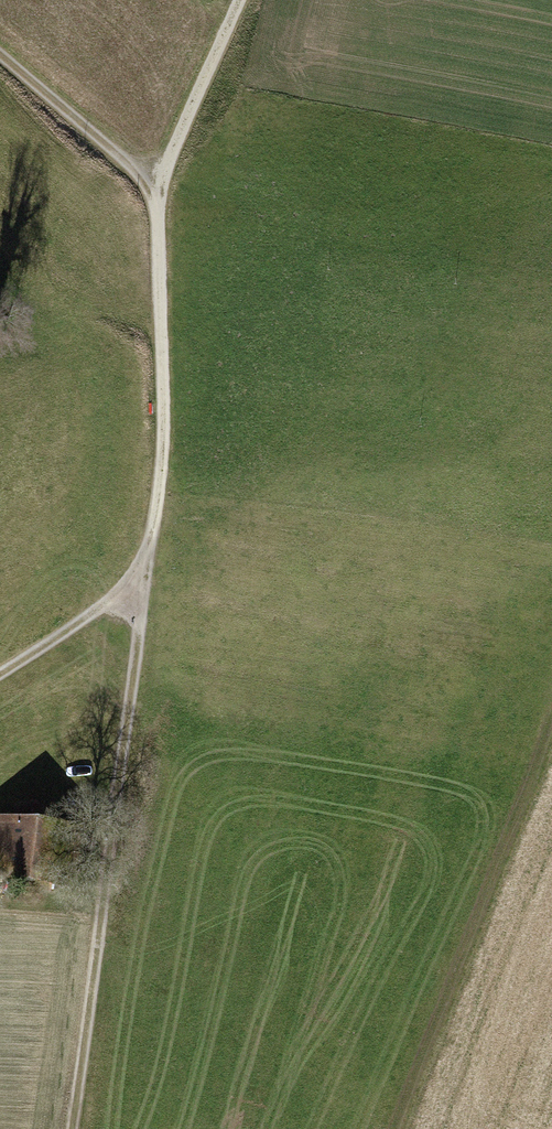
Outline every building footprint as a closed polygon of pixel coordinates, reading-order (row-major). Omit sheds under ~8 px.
[(1,817),(0,826),(0,877),(75,886),(82,827),(1,817)]
